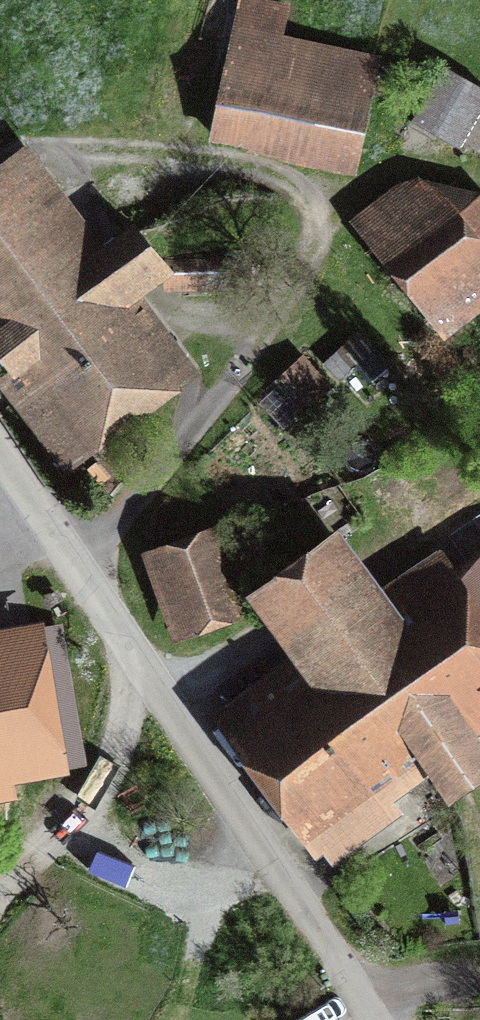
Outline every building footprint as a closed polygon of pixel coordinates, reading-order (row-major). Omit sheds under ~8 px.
[(292,0),(232,0),(204,140),(356,170),(379,51),(287,33),(294,0),(292,0)] [(430,54),(397,114),(463,149),(479,117),(479,80),(430,54)] [(0,176),(0,315),(83,429),(174,362),(121,289),(159,262),(124,214),(83,244),(21,160),(0,176)] [(351,222),(438,338),(479,307),(479,189),(454,209),(423,168),(351,222)] [(246,283),(247,258),(170,256),(169,281),(246,283)] [(327,386),(303,361),(285,379),(310,403),(327,386)] [(245,729),(317,829),(413,761),(444,805),(479,779),(479,752),(462,727),(479,715),(479,542),(413,590),(360,517),(257,591),(319,677),(245,729)] [(211,530),(151,551),(181,633),(241,612),(211,530)] [(25,805),(20,779),(95,766),(69,618),(9,628),(2,586),(0,586),(0,809),(25,805)]
